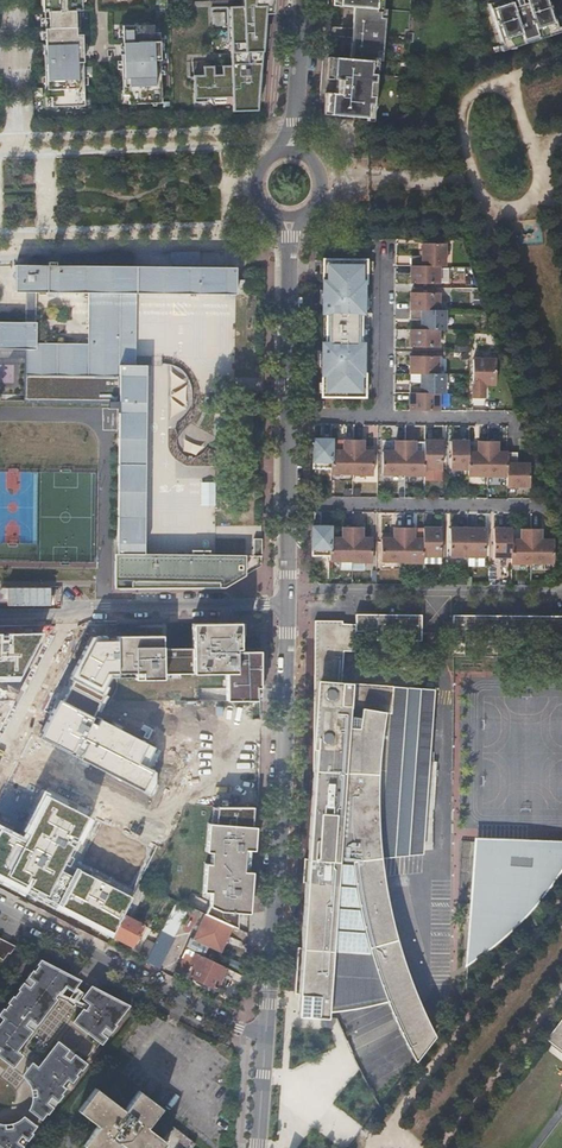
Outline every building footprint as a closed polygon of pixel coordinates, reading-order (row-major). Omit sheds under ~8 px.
[(43,12),(44,12),(45,46),(82,45),(82,40),(80,40),(79,11),(81,11),(81,0),(42,0),(43,12)] [(232,112),(247,111),(247,105),(258,105),(264,21),(265,14),(265,6),(273,7),(273,0),(242,0),(242,6),(211,7),(212,26),(230,26),(233,26),(234,42),(230,42),(231,65),(222,66),(222,74),(214,75),(214,66),(203,66),(203,75),(193,75),(194,103),(208,102),(207,98),(213,98),(213,102),(226,102),(226,98),(232,97),(232,112)] [(330,106),(373,92),(374,82),(379,82),(379,74),(375,74),(376,59),(383,60),(383,52),(387,53),(390,18),(386,17),(387,9),(379,8),(380,0),(338,0),(338,5),(359,6),(358,29),(361,29),(361,33),(361,36),(357,36),(356,57),(334,55),(332,77),(336,78),(335,91),(331,91),(330,106)] [(379,8),(387,9),(387,0),(380,0),(379,8)] [(521,44),(536,39),(534,35),(539,34),(540,38),(549,35),(547,29),(561,25),(553,0),(500,0),(494,2),(505,43),(519,38),(521,44)] [(549,35),(561,31),(561,24),(561,25),(547,29),(549,35)] [(153,25),(122,26),(123,43),(121,43),(123,95),(129,95),(129,104),(162,103),(159,32),(153,32),(153,25)] [(505,49),(521,44),(519,38),(505,43),(503,43),(505,49)] [(45,46),(44,46),(44,55),(83,53),(82,45),(45,46)] [(83,53),(44,55),(45,98),(51,97),(51,107),(84,106),(83,53)] [(373,92),(330,106),(329,112),(371,115),(372,103),(377,104),(378,96),(373,95),(373,93),(373,92)] [(372,103),(371,115),(378,116),(379,104),(377,104),(372,103)] [(411,256),(411,266),(439,266),(445,266),(445,244),(422,243),(422,256),(411,256)] [(25,321),(0,321),(0,348),(24,348),(24,374),(119,375),(117,587),(225,587),(245,575),(246,555),(143,554),(146,365),(135,364),(136,292),(235,294),(236,281),(236,268),(55,264),(55,261),(48,261),(48,264),(16,264),(15,291),(26,291),(25,321)] [(322,396),(362,397),(362,374),(362,344),(360,344),(360,313),(362,313),(363,283),(363,274),(365,274),(373,274),(373,261),(365,261),(323,261),(323,313),(327,313),(326,344),(322,344),(322,396)] [(439,266),(411,266),(411,284),(439,284),(439,266)] [(236,281),(235,294),(245,294),(245,281),(236,281)] [(410,292),(410,310),(439,310),(439,293),(410,292)] [(445,330),(445,310),(439,310),(410,310),(410,320),(422,320),(422,318),(425,318),(425,330),(438,330),(445,330)] [(422,330),(410,330),(410,347),(438,347),(438,330),(425,330),(422,330)] [(410,356),(410,374),(421,374),(425,374),(438,374),(438,356),(410,356)] [(485,381),(495,381),(496,359),(473,359),(472,398),(484,398),(485,384),(485,381)] [(410,383),(410,393),(438,393),(445,393),(445,374),(438,374),(425,374),(425,385),(422,385),(422,383),(421,383),(410,383)] [(409,411),(438,411),(438,393),(410,393),(409,411)] [(173,432),(196,448),(206,434),(183,418),(173,432)] [(361,426),(363,437),(376,435),(374,424),(361,426)] [(313,439),(313,468),(331,468),(331,451),(331,440),(313,439)] [(331,468),(330,474),(353,474),(353,440),(344,440),(344,451),(331,451),(331,468)] [(353,474),(353,475),(373,475),(373,455),(362,455),(362,452),(363,452),(363,451),(363,440),(353,440),(353,474)] [(404,475),(405,440),(395,440),(395,452),(382,451),(382,474),(404,475)] [(404,475),(424,475),(424,469),(424,455),(413,455),(413,452),(415,452),(415,440),(405,440),(404,475)] [(442,440),(424,440),(424,452),(424,455),(424,469),(442,469),(442,440)] [(468,452),(468,441),(451,440),(451,469),(468,469),(468,455),(468,452)] [(468,476),(487,476),(488,441),(478,441),(478,452),(478,453),(480,453),(480,455),(468,455),(468,469),(468,476)] [(487,476),(507,476),(507,455),(496,455),(496,453),(497,453),(497,452),(497,441),(488,441),(487,476)] [(507,476),(507,486),(530,487),(530,464),(517,464),(517,452),(507,452),(507,455),(507,476)] [(312,527),(312,555),(330,555),(330,538),(330,527),(312,527)] [(330,555),(330,561),(352,561),(352,527),(343,527),(342,538),(330,538),(330,555)] [(352,561),(352,562),(372,562),(372,542),(361,542),(361,539),(362,539),(362,538),(362,527),(352,527),(352,561)] [(381,561),(403,562),(404,528),(394,527),(394,539),(381,539),(381,561)] [(403,562),(403,563),(423,563),(423,556),(423,542),(412,542),(412,539),(414,539),(414,528),(404,528),(403,562)] [(441,528),(423,528),(423,539),(423,542),(423,556),(441,556),(441,528)] [(450,556),(467,557),(467,528),(450,528),(450,556)] [(467,528),(467,557),(485,557),(485,528),(467,528)] [(494,557),(511,557),(511,543),(511,540),(511,529),(494,528),(494,557)] [(511,564),(531,564),(530,563),(531,529),(521,529),(521,540),(523,540),(523,543),(511,543),(511,557),(511,564)] [(531,529),(530,563),(553,563),(554,540),(541,540),(541,529),(531,529)] [(254,538),(253,556),(261,556),(262,538),(254,538)] [(392,616),(380,616),(380,619),(376,619),(376,616),(359,616),(358,626),(358,629),(380,629),(380,634),(380,657),(391,657),(391,634),(391,629),(392,621),(392,616)] [(426,637),(426,634),(426,617),(412,616),(412,620),(409,620),(409,616),(392,616),(392,621),(410,630),(412,630),(412,634),(412,657),(425,657),(426,637)] [(448,617),(448,657),(461,657),(461,653),(461,634),(461,630),(481,630),(481,617),(464,617),(464,620),(461,620),(461,617),(448,617)] [(481,630),(481,634),(481,658),(493,658),(493,635),(493,630),(514,630),(514,617),(497,617),(497,620),(493,620),(493,617),(481,617),(481,630)] [(514,617),(514,630),(535,630),(535,635),(535,658),(547,659),(547,635),(547,630),(547,618),(536,617),(536,620),(531,620),(531,617),(514,617)] [(547,618),(547,630),(561,630),(561,618),(547,618)] [(118,636),(118,673),(136,673),(136,680),(164,679),(164,674),(194,674),(193,668),(205,668),(205,674),(227,673),(227,701),(257,701),(257,688),(261,688),(261,652),(236,652),(236,649),(241,649),(241,623),(193,624),(193,648),(164,649),(164,636),(118,636)] [(308,860),(304,860),(304,861),(302,885),(305,886),(300,949),(297,948),(294,995),(298,996),(297,1018),(326,1020),(327,1013),(328,994),(343,993),(367,988),(368,990),(386,992),(390,1002),(415,995),(409,980),(402,960),(396,941),(393,942),(377,857),(379,857),(422,853),(433,691),(340,684),(342,653),(358,654),(358,634),(358,629),(358,626),(346,626),(346,624),(314,624),(314,640),(317,640),(317,677),(314,677),(313,774),(314,774),(308,860)] [(43,633),(0,634),(0,682),(18,682),(43,633)] [(110,674),(118,673),(118,636),(90,636),(69,678),(73,681),(70,687),(97,700),(110,674)] [(155,748),(56,700),(39,737),(146,794),(157,772),(146,766),(155,748)] [(131,898),(73,867),(96,822),(41,793),(20,835),(0,825),(0,883),(110,939),(112,935),(122,914),(131,898)] [(205,914),(232,927),(236,929),(238,913),(244,913),(245,895),(250,896),(252,873),(248,872),(243,872),(245,850),(250,851),(253,851),(255,828),(252,827),(253,808),(217,807),(215,825),(208,824),(206,852),(211,852),(210,864),(205,864),(202,892),(210,893),(209,906),(205,914)] [(474,844),(468,913),(476,913),(481,846),(481,844),(474,844)] [(550,884),(552,881),(561,866),(561,851),(481,846),(476,913),(468,913),(467,933),(468,934),(467,965),(479,957),(493,947),(510,931),(525,916),(534,905),(545,891),(550,884)] [(393,942),(396,941),(387,903),(379,861),(379,857),(377,857),(393,942)] [(122,914),(130,918),(144,891),(146,887),(138,884),(131,898),(122,914)] [(176,901),(145,962),(158,969),(174,939),(172,938),(188,907),(176,901)] [(122,914),(112,935),(133,945),(134,943),(137,944),(141,937),(138,935),(143,925),(130,918),(122,914)] [(221,952),(232,927),(205,914),(193,939),(221,952)] [(138,935),(141,937),(147,927),(143,925),(138,935)] [(3,959),(8,952),(10,953),(16,945),(0,937),(0,957),(3,959)] [(189,941),(186,948),(199,954),(202,947),(189,941)] [(184,975),(191,961),(195,964),(189,975),(215,988),(225,967),(199,954),(186,948),(182,955),(175,971),(184,975)] [(71,977),(73,975),(40,958),(37,963),(38,964),(33,971),(32,970),(28,975),(29,976),(25,982),(24,981),(20,986),(21,987),(14,996),(12,995),(8,1001),(10,1002),(6,1007),(4,1006),(0,1011),(1,1012),(0,1014),(0,1055),(7,1061),(17,1048),(66,983),(71,977)] [(243,986),(244,976),(228,968),(225,976),(243,986)] [(76,980),(71,977),(66,983),(71,987),(76,980)] [(129,1004),(99,988),(73,1022),(100,1042),(101,1040),(103,1041),(107,1036),(105,1035),(110,1029),(111,1031),(115,1026),(114,1024),(129,1004)] [(385,1004),(413,1064),(433,1037),(423,1015),(415,995),(390,1002),(386,992),(368,990),(367,988),(343,993),(328,994),(327,1013),(337,1012),(356,1010),(379,1006),(385,1004)] [(32,1106),(33,1112),(41,1118),(48,1110),(49,1112),(54,1106),(52,1104),(56,1100),(57,1101),(62,1095),(60,1094),(73,1079),(74,1080),(78,1075),(76,1073),(80,1068),(82,1069),(86,1064),(84,1063),(86,1061),(59,1040),(40,1065),(30,1079),(39,1086),(37,1089),(37,1093),(40,1095),(32,1106)] [(17,1048),(7,1061),(14,1066),(23,1053),(17,1048)] [(27,1107),(33,1112),(32,1106),(40,1095),(37,1093),(37,1089),(39,1086),(30,1079),(40,1065),(32,1059),(22,1072),(23,1073),(22,1075),(26,1079),(29,1083),(30,1091),(30,1096),(28,1103),(27,1107)] [(78,1110),(97,1125),(83,1143),(89,1147),(115,1147),(120,1141),(128,1147),(190,1147),(194,1143),(173,1126),(163,1138),(147,1126),(161,1107),(139,1090),(124,1108),(95,1087),(78,1110)] [(5,1130),(8,1127),(12,1127),(14,1129),(22,1119),(28,1118),(22,1113),(19,1116),(15,1118),(10,1120),(5,1120),(1,1120),(0,1120),(0,1126),(5,1130)] [(2,1147),(21,1147),(24,1144),(23,1143),(26,1138),(28,1139),(32,1134),(31,1133),(37,1125),(28,1118),(22,1119),(14,1129),(12,1127),(8,1127),(5,1130),(0,1126),(0,1146),(2,1147)]
